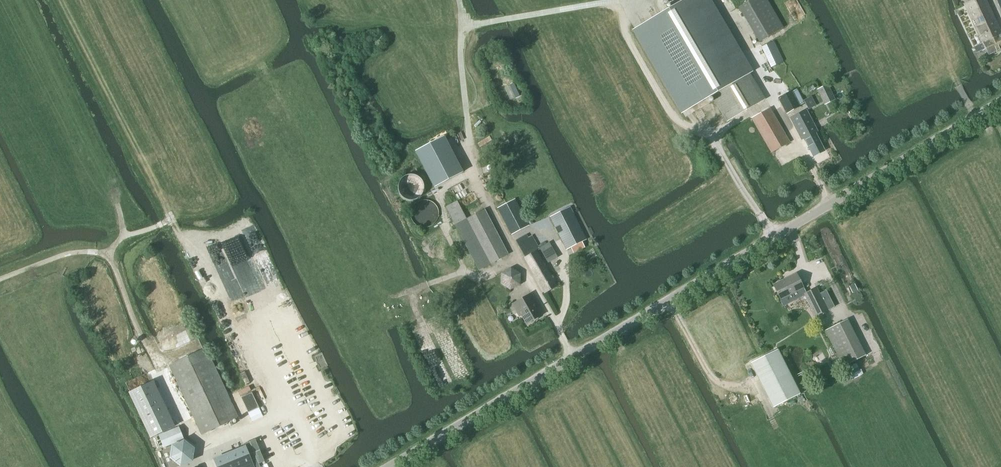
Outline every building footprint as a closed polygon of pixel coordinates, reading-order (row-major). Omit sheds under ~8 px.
[(682,112),(712,95),(749,74),(750,73),(708,0),(685,0),(634,30),(682,112)] [(783,28),(767,0),(752,0),(739,7),(759,42),(783,28)] [(985,0),(974,0),(964,5),(978,35),(975,37),(979,45),(1000,36),(1000,33),(985,0)] [(974,48),(977,53),(985,49),(988,55),(1000,49),(1000,36),(979,45),(974,48)] [(771,67),(783,62),(774,42),(762,47),(771,67)] [(764,99),(749,74),(712,95),(727,120),(764,99)] [(821,97),(830,93),(827,86),(818,90),(821,97)] [(786,115),(799,108),(790,92),(778,99),(786,115)] [(816,106),(811,97),(803,101),(808,110),(816,106)] [(769,107),(751,118),(772,153),(790,142),(769,107)] [(815,132),(817,132),(806,110),(790,118),(802,139),(804,138),(813,157),(824,151),(815,132)] [(415,152),(433,188),(462,173),(444,137),(415,152)] [(419,186),(419,183),(418,180),(417,178),(415,176),(413,174),(411,173),(408,172),(406,172),(403,173),(401,174),(398,175),(397,177),(395,180),(394,182),(394,185),(395,188),(396,190),(397,192),(399,194),(401,196),(404,197),(406,197),(409,197),(412,196),(414,195),(416,193),(418,191),(419,188),(419,186)] [(511,234),(528,226),(514,199),(498,208),(511,234)] [(436,215),(436,212),(436,210),(435,207),(434,205),(433,203),(431,202),(429,201),(426,200),(424,200),(421,200),(419,201),(417,202),(415,204),(414,206),(413,208),(412,210),(412,213),(412,215),(413,217),(415,219),(416,221),(418,223),(421,223),(423,224),(426,224),(428,223),(430,222),(432,221),(434,219),(435,217),(436,215)] [(484,209),(466,218),(457,201),(446,206),(478,269),(508,254),(484,209)] [(566,249),(586,239),(569,206),(550,217),(566,249)] [(525,235),(515,241),(525,257),(525,258),(526,257),(534,253),(536,252),(536,251),(539,249),(536,244),(531,236),(528,238),(525,235)] [(526,257),(525,258),(534,273),(544,292),(556,286),(545,267),(536,252),(534,253),(526,257)] [(804,295),(801,289),(803,288),(796,273),(773,285),(780,299),(781,299),(784,305),(804,295)] [(815,315),(827,309),(816,288),(804,294),(815,315)] [(533,303),(536,302),(531,294),(513,304),(517,312),(520,311),(527,324),(533,320),(535,320),(538,319),(539,317),(541,316),(533,303)] [(843,366),(865,355),(847,319),(825,330),(843,366)] [(239,417),(234,408),(206,347),(170,364),(202,434),(239,417)] [(772,407),(799,394),(777,349),(750,362),(772,407)] [(151,382),(129,393),(151,438),(173,427),(151,382)] [(258,408),(251,393),(241,398),(247,413),(258,408)] [(154,452),(159,464),(160,466),(177,466),(180,466),(180,465),(191,461),(193,449),(183,442),(172,446),(170,447),(163,450),(162,451),(161,449),(154,452)] [(215,461),(217,466),(253,466),(245,449),(215,461)]
